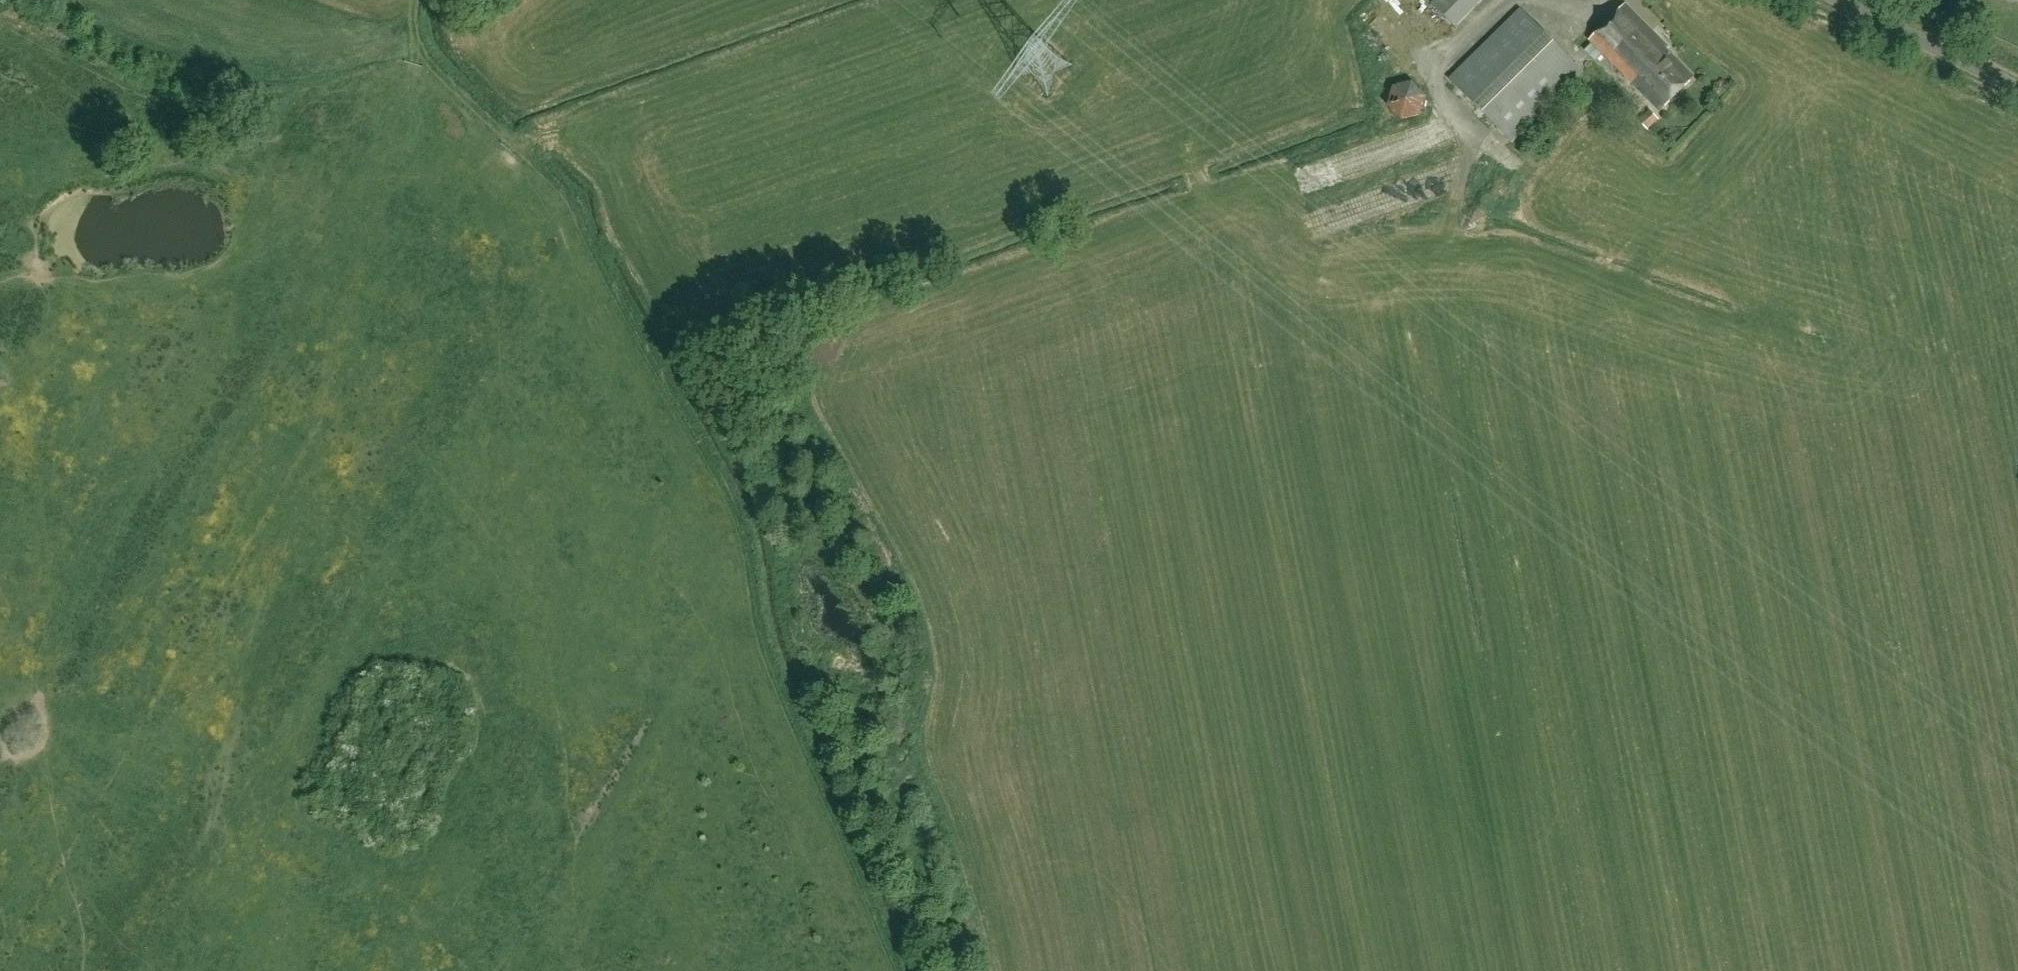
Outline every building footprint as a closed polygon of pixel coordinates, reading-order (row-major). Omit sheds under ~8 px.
[(1446,4),(1444,6),(1457,19),(1477,0),(1442,0),(1446,4)] [(1660,112),(1694,77),(1667,50),(1669,48),(1625,4),(1589,40),(1660,112)] [(1512,141),(1582,72),(1520,10),(1450,79),(1512,141)] [(1426,117),(1426,88),(1394,88),(1393,112),(1407,112),(1407,117),(1426,117)] [(1648,129),(1659,119),(1650,110),(1640,121),(1648,129)]
